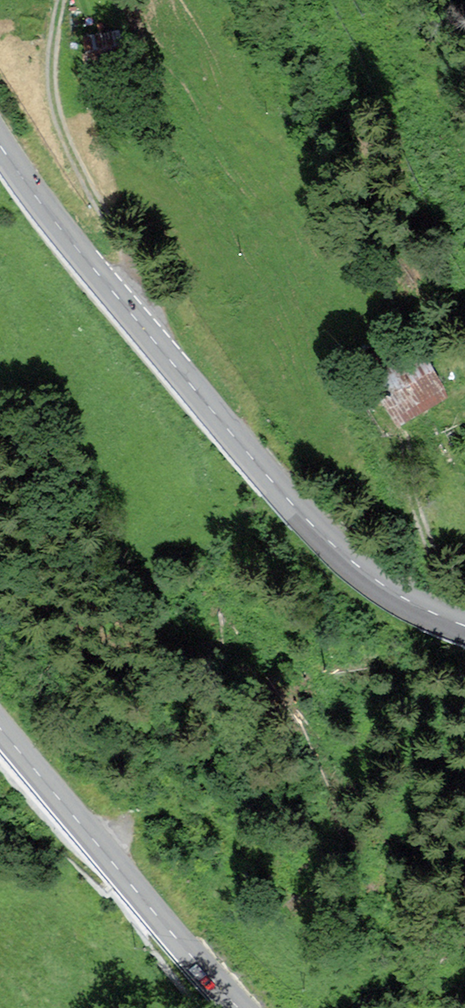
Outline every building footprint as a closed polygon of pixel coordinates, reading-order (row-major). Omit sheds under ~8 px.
[(418,347),(371,374),(399,424),(446,397),(418,347)]
